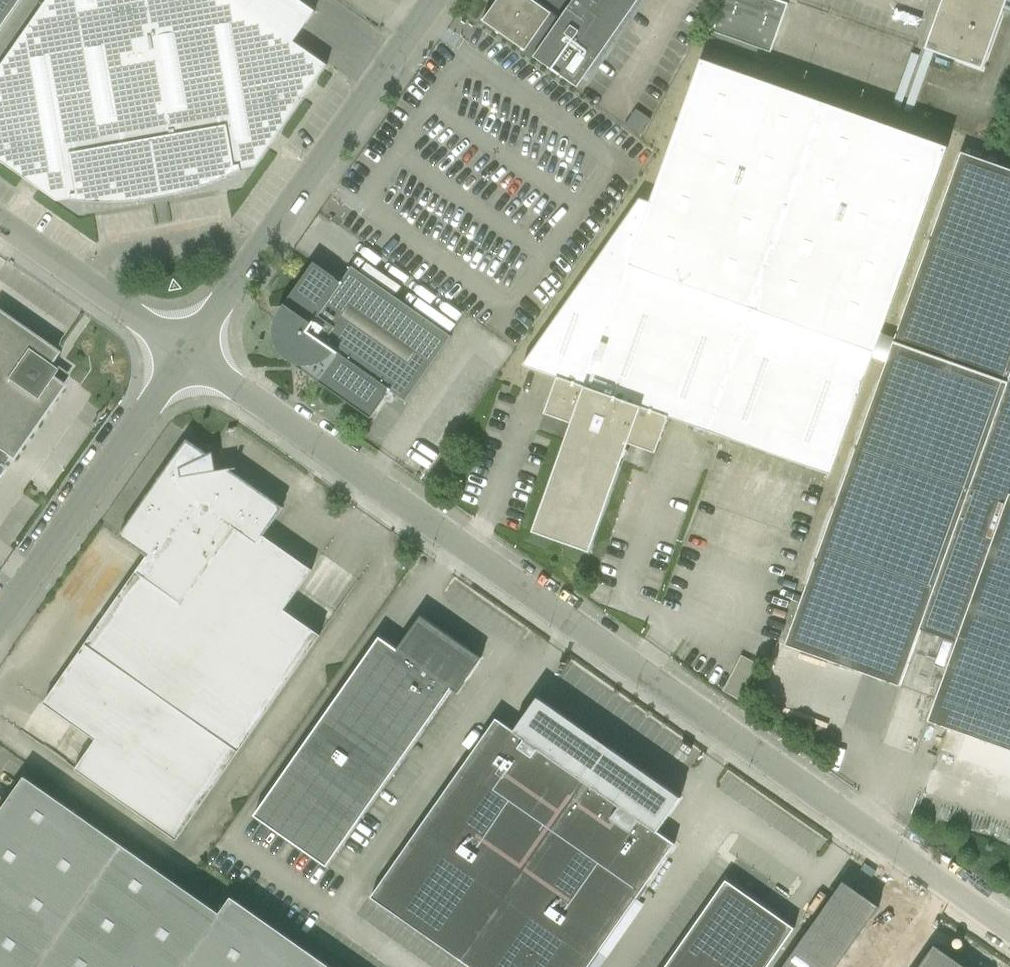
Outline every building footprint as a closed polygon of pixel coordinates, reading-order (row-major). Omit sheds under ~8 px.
[(57,202),(71,199),(72,201),(98,203),(123,203),(149,200),(149,198),(150,193),(164,190),(168,194),(168,197),(193,191),(218,182),(241,171),(241,169),(256,167),(327,65),(293,42),(315,12),(298,0),(47,0),(0,67),(0,162),(57,202)] [(22,0),(0,0),(0,31),(22,0)] [(483,20),(482,21),(525,52),(526,50),(535,57),(534,58),(551,70),(551,71),(560,77),(560,76),(578,89),(640,0),(498,0),(483,20)] [(770,53),(788,5),(775,0),(719,0),(708,31),(770,53)] [(924,50),(926,51),(934,54),(939,55),(982,71),(1003,13),(1007,0),(942,0),(924,50)] [(639,199),(533,350),(522,366),(556,378),(543,414),(572,425),(571,429),(569,429),(568,429),(567,430),(566,431),(565,432),(565,433),(565,434),(565,435),(566,436),(568,438),(534,531),(588,550),(622,457),(624,457),(625,456),(626,455),(627,455),(627,454),(627,453),(627,452),(626,450),(625,448),(626,444),(655,454),(668,418),(830,476),(947,148),(701,61),(650,203),(639,199)] [(960,153),(785,646),(899,687),(920,630),(956,643),(928,722),(1009,751),(1009,170),(960,153)] [(278,324),(277,327),(277,329),(277,332),(277,335),(277,338),(278,340),(278,343),(280,345),(281,348),(282,350),(284,352),(286,354),(288,356),(285,360),(370,419),(386,397),(386,396),(389,391),(406,403),(452,337),(352,267),(340,283),(335,279),(336,279),(313,263),(277,314),(281,316),(279,319),(278,321),(278,324)] [(3,469),(0,467),(8,457),(11,459),(62,386),(50,378),(55,370),(48,365),(56,353),(0,314),(0,474),(3,469)] [(76,770),(176,840),(320,636),(283,611),(311,571),(263,537),(283,508),(230,471),(237,470),(237,468),(207,473),(204,457),(208,456),(186,440),(118,537),(147,557),(44,704),(96,741),(76,770)] [(27,494),(31,497),(32,497),(35,492),(30,488),(27,493),(27,494)] [(466,656),(470,651),(420,616),(396,650),(379,638),(254,816),(326,867),(451,690),(457,694),(481,659),(480,658),(476,663),(466,656)] [(896,690),(782,649),(765,695),(880,736),(885,721),(896,690)] [(720,688),(740,700),(762,667),(742,654),(720,688)] [(674,845),(657,832),(680,798),(608,748),(607,749),(603,746),(603,745),(603,743),(603,742),(602,741),(602,740),(601,739),(600,739),(599,739),(598,739),(597,739),(596,739),(595,741),(591,738),(592,736),(537,698),(513,732),(496,719),(368,897),(468,966),(589,966),(674,845)] [(0,812),(0,966),(329,966),(231,898),(219,914),(41,789),(24,778),(0,812)] [(794,929),(726,881),(714,897),(665,966),(768,966),(794,929)] [(846,881),(825,910),(860,935),(881,906),(846,881)] [(825,910),(813,928),(848,953),(860,935),(825,910)] [(800,946),(829,966),(838,966),(848,953),(813,928),(800,946)] [(787,964),(791,966),(829,966),(800,946),(787,964)] [(918,966),(964,966),(933,946),(918,966)]
